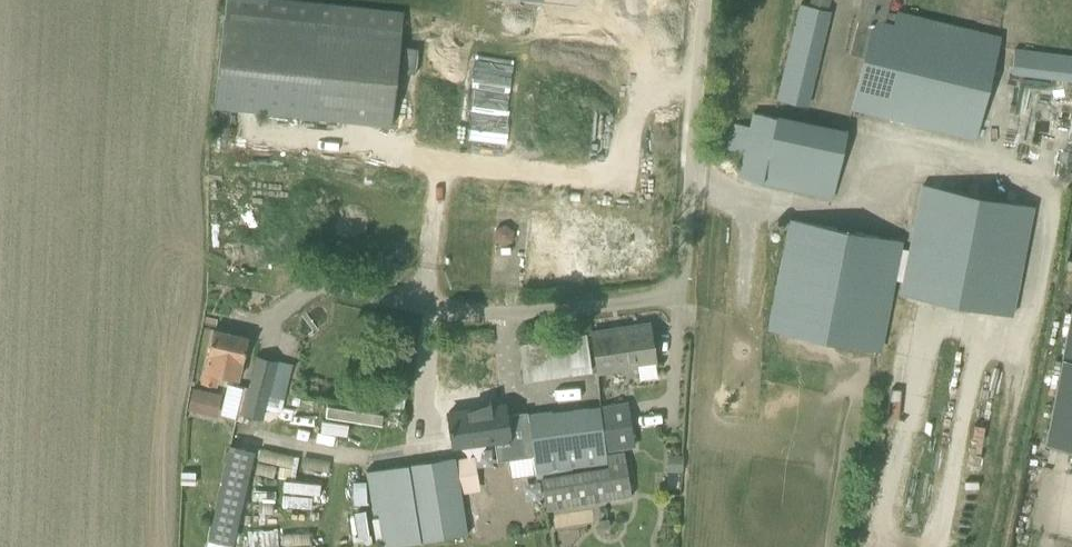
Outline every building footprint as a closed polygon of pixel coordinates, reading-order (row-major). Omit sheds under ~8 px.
[(214,106),(391,125),(401,34),(404,11),(337,4),(302,0),(226,0),(214,106)] [(777,98),(783,100),(806,106),(829,10),(825,9),(827,0),(811,0),(810,6),(805,5),(799,3),(777,98)] [(887,0),(859,0),(855,17),(857,17),(849,51),(862,54),(849,109),(974,139),(999,37),(897,12),(897,13),(885,10),(887,0)] [(1071,80),(1071,56),(1014,49),(1012,73),(1071,80)] [(740,177),(762,182),(832,196),(847,128),(776,113),(775,116),(753,112),(750,126),(732,122),(727,149),(745,153),(740,177)] [(899,292),(1012,314),(1034,204),(920,182),(899,292)] [(528,286),(659,274),(652,196),(600,200),(603,223),(547,228),(543,185),(519,188),(528,286)] [(769,329),(791,333),(881,351),(903,241),(791,219),(769,329)] [(1071,449),(1071,306),(1045,444),(1071,449)] [(637,367),(639,380),(657,377),(655,364),(649,324),(592,332),(598,373),(637,367)] [(200,381),(216,385),(218,374),(238,379),(248,337),(213,329),(200,381)] [(255,355),(241,414),(262,418),(276,360),(255,355)] [(217,412),(221,392),(193,386),(188,406),(217,412)] [(503,399),(448,407),(453,442),(494,436),(495,447),(496,457),(533,451),(526,407),(505,410),(503,399)] [(623,448),(634,446),(628,400),(600,404),(607,463),(539,475),(544,510),(631,494),(623,448)] [(324,402),(322,414),(379,424),(381,412),(324,402)] [(207,538),(233,543),(254,449),(229,443),(207,538)] [(473,454),(365,468),(375,546),(483,532),(479,497),(461,499),(460,491),(478,489),(473,454)] [(671,454),(670,469),(682,470),(683,455),(671,454)] [(608,519),(600,520),(602,528),(609,527),(608,519)]
